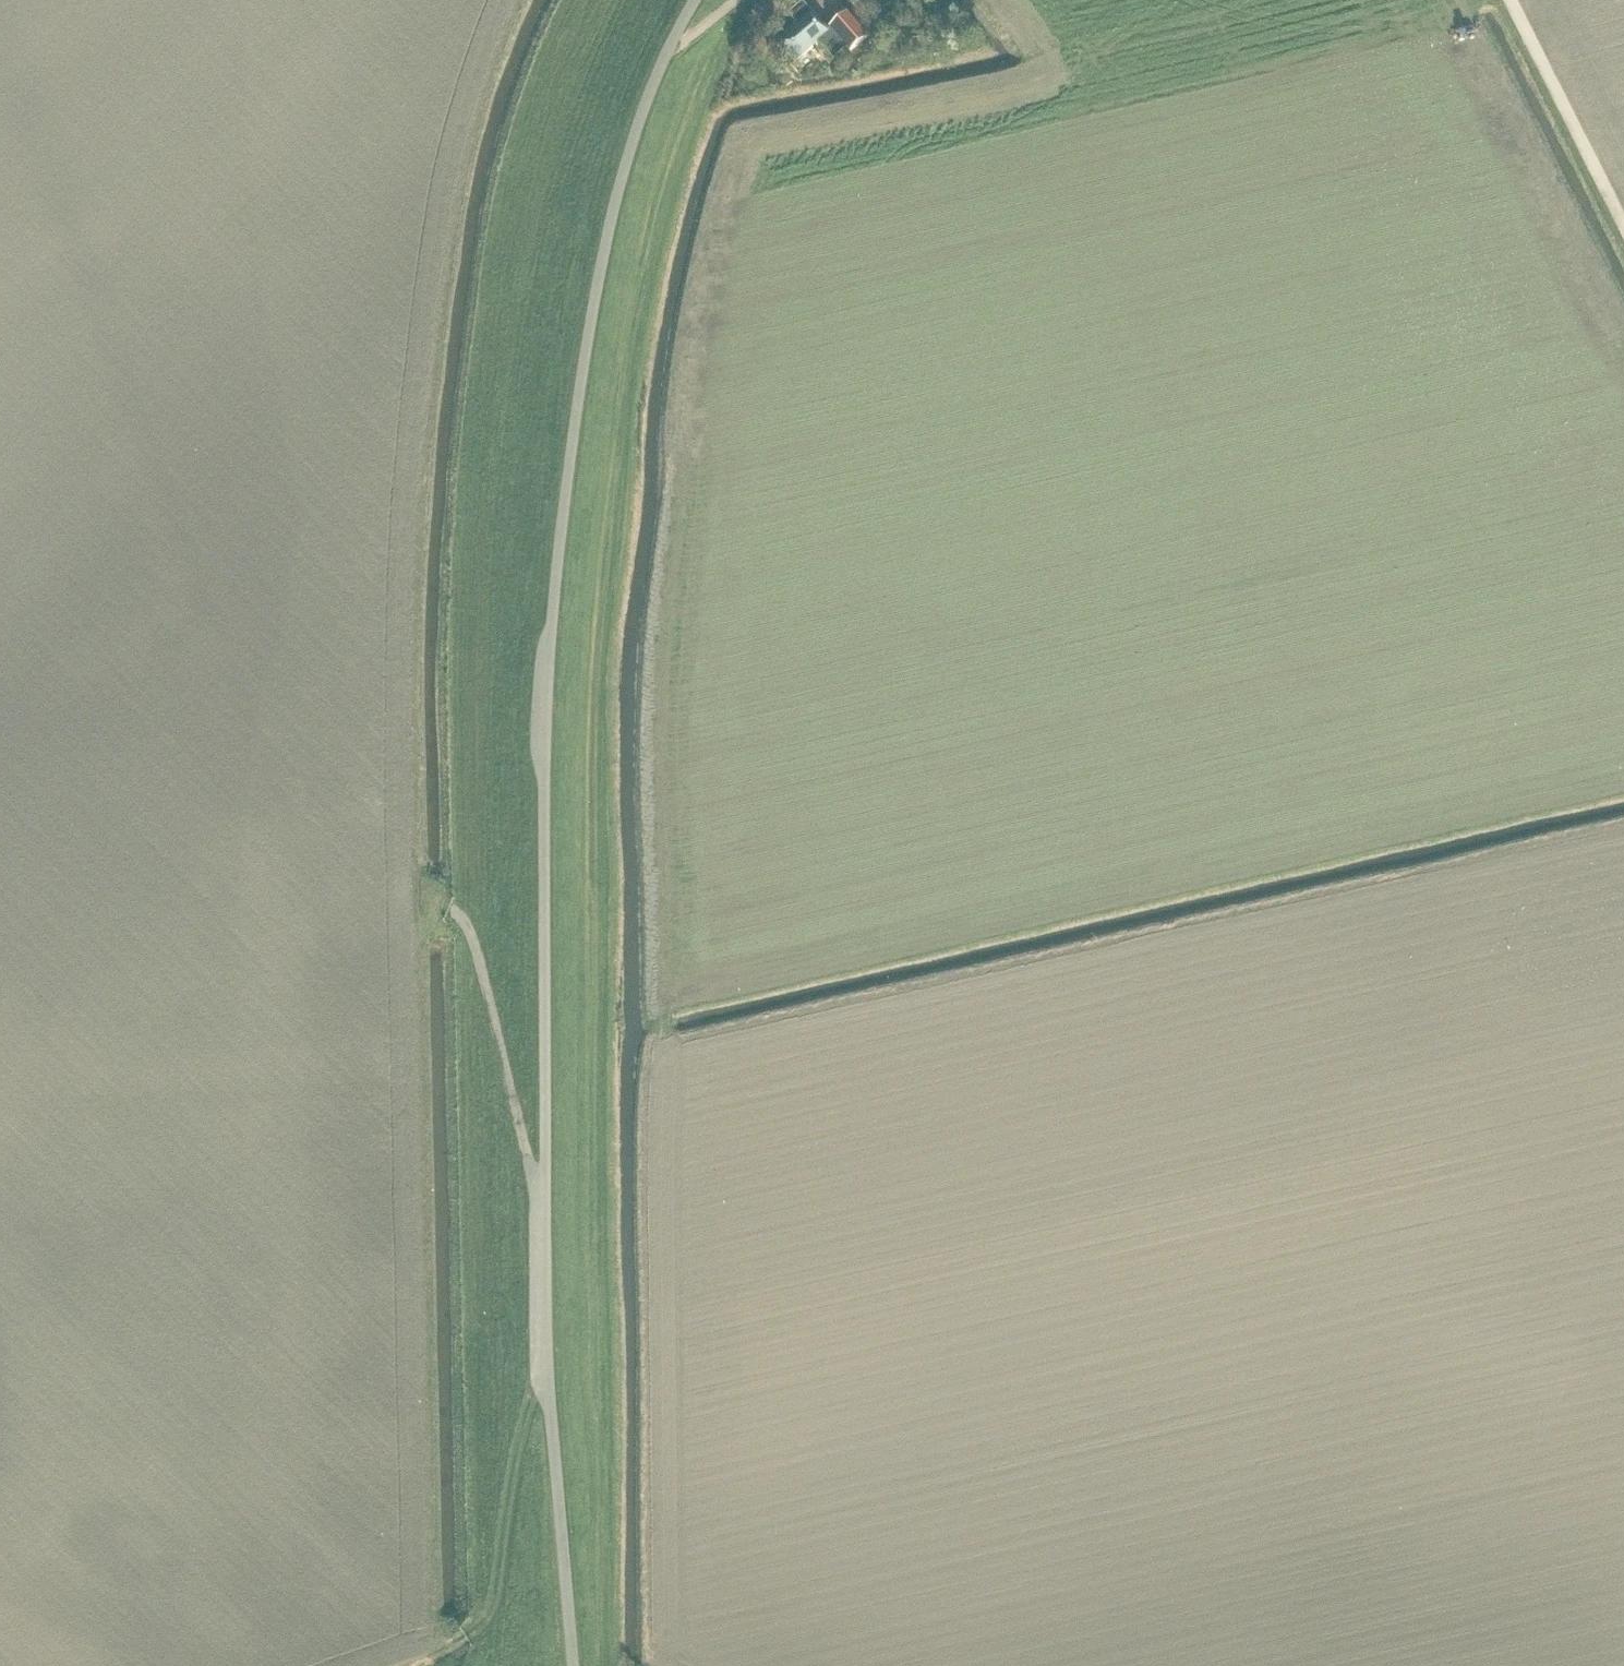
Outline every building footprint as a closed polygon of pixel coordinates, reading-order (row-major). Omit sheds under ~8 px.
[(800,26),(779,44),(797,64),(821,43),(836,59),(849,47),(852,51),(868,36),(848,14),(828,31),(803,4),(790,16),(800,26)]
